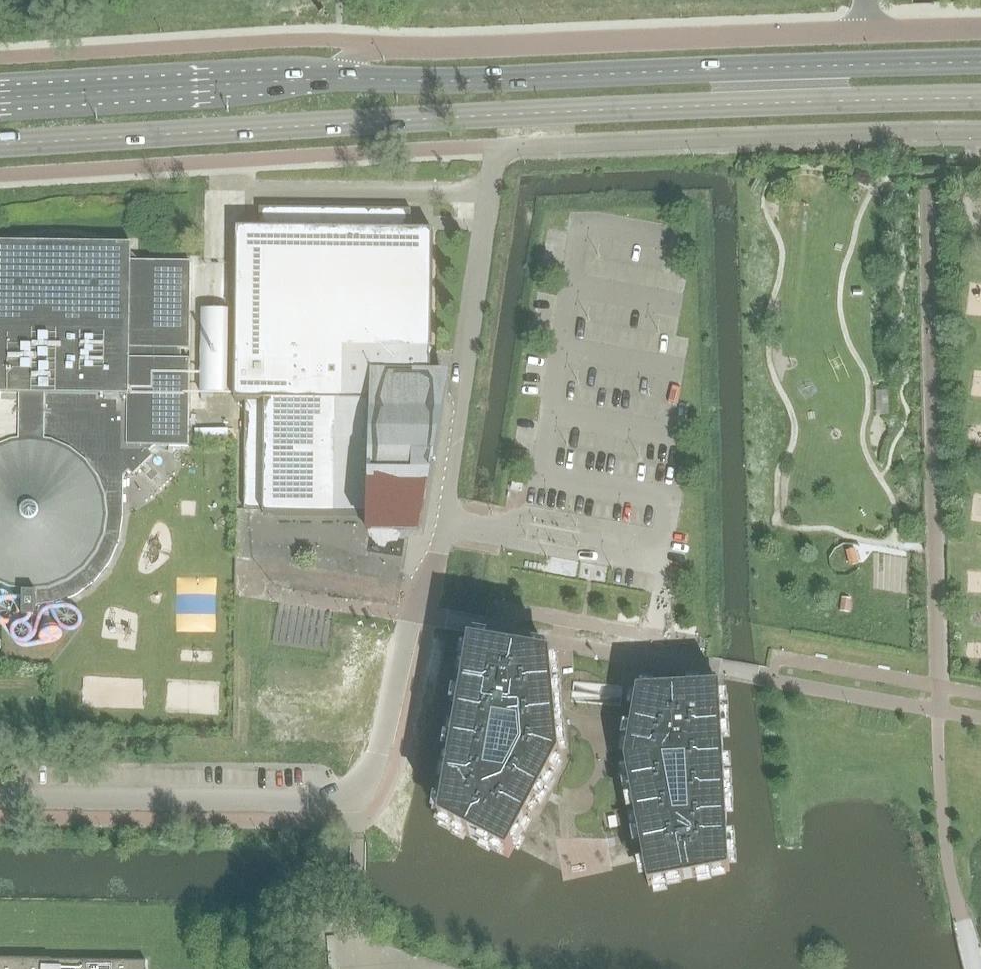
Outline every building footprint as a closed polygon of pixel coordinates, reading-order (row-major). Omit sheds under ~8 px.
[(431,351),(433,231),(411,231),(411,209),(259,208),(259,229),(237,229),(236,264),(235,402),(245,402),(244,509),(263,510),(263,516),(355,517),(370,517),(370,519),(369,537),(423,538),(424,538),(427,516),(444,407),(449,374),(431,371),(431,359),(430,359),(431,351)] [(10,243),(0,243),(0,585),(10,590),(13,590),(24,591),(23,618),(36,618),(36,606),(54,604),(76,595),(95,581),(110,562),(119,540),(123,517),(123,476),(129,471),(133,475),(152,456),(148,451),(154,446),(188,446),(189,359),(181,359),(181,349),(190,349),(191,263),(191,262),(183,262),(139,262),(139,261),(132,254),(131,254),(131,245),(107,245),(91,239),(75,236),(58,235),(42,235),(31,237),(21,240),(10,243)] [(202,310),(201,395),(227,395),(229,310),(202,310)] [(887,413),(887,391),(875,391),(875,413),(887,413)] [(196,429),(196,441),(230,442),(230,429),(196,429)] [(840,611),(848,612),(850,598),(842,597),(840,611)] [(470,644),(440,821),(508,858),(561,759),(551,658),(470,644)] [(640,691),(628,761),(652,885),(733,870),(723,686),(640,691)] [(146,962),(51,960),(0,959),(0,968),(146,968),(146,962)]
